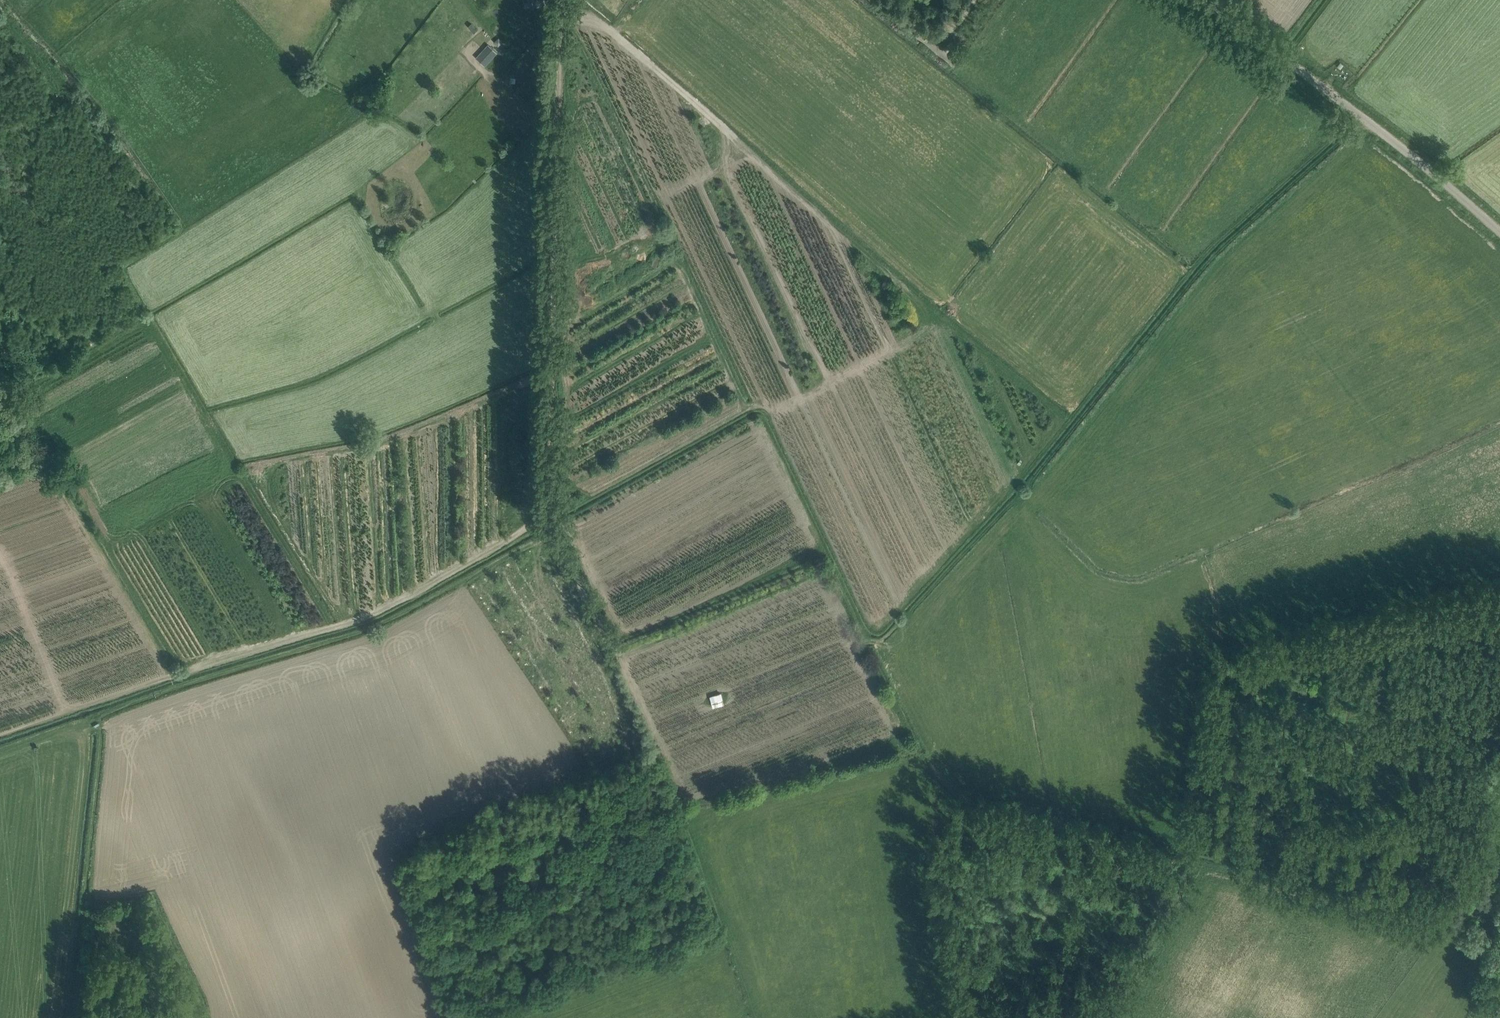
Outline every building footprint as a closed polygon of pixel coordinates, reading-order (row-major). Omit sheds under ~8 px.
[(531,8),(545,4),(543,0),(529,0),(531,8)] [(472,24),(469,27),(474,33),(477,30),(472,24)] [(480,54),(476,58),(485,66),(497,53),(490,47),(482,56),(480,54)] [(1343,83),(1353,75),(1341,61),(1332,69),(1343,83)] [(721,701),(719,697),(709,702),(711,706),(721,701)] [(912,742),(905,745),(907,750),(914,747),(912,742)]
